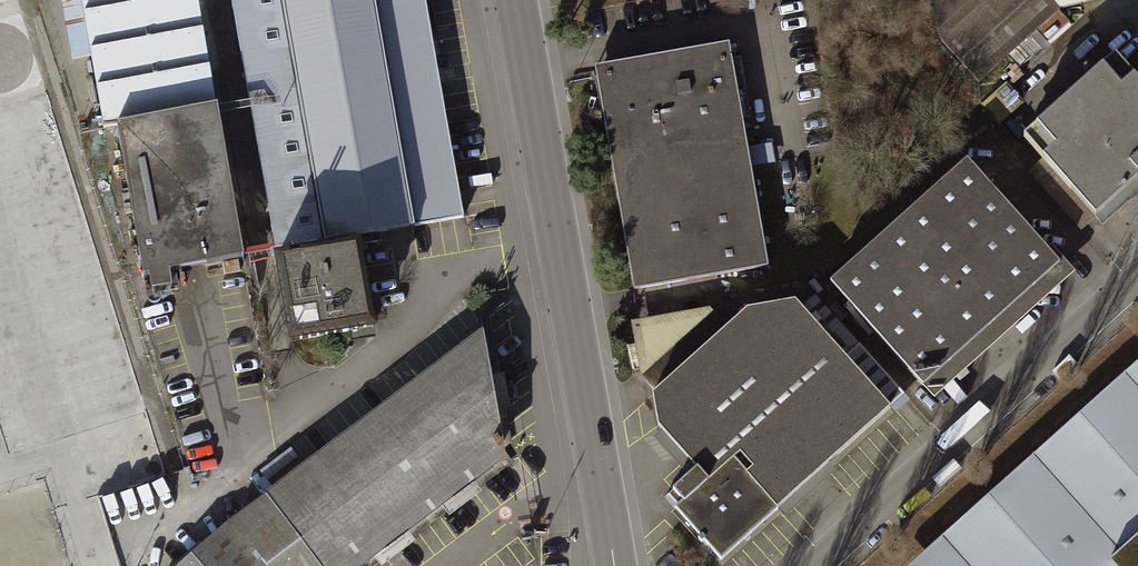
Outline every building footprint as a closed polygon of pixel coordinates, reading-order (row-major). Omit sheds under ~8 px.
[(47,483),(58,498),(74,565),(130,565),(120,551),(105,492),(154,479),(35,0),(0,0),(0,494),(47,483)] [(221,102),(202,0),(85,0),(107,122),(121,120),(221,102)] [(467,214),(459,169),(443,81),(440,62),(429,0),(235,0),(278,246),(379,229),(467,214)] [(1063,8),(1056,0),(922,0),(916,6),(984,80),(1063,8)] [(634,289),(768,264),(729,45),(594,69),(634,289)] [(1137,181),(1137,85),(1113,57),(1026,136),(1099,216),(1137,181)] [(175,265),(247,253),(221,102),(121,120),(148,270),(155,269),(158,286),(178,282),(175,265)] [(931,394),(1074,273),(969,160),(834,284),(931,394)] [(297,330),(378,316),(366,246),(286,260),(297,330)] [(719,557),(889,408),(796,301),(746,312),(726,329),(708,308),(627,325),(637,378),(650,394),(656,429),(693,469),(670,492),(679,503),(675,508),(719,557)] [(327,565),(362,565),(511,455),(488,330),(270,492),(327,565)] [(1008,565),(1137,565),(1137,448),(1008,565)] [(270,492),(182,565),(327,565),(270,492)]
